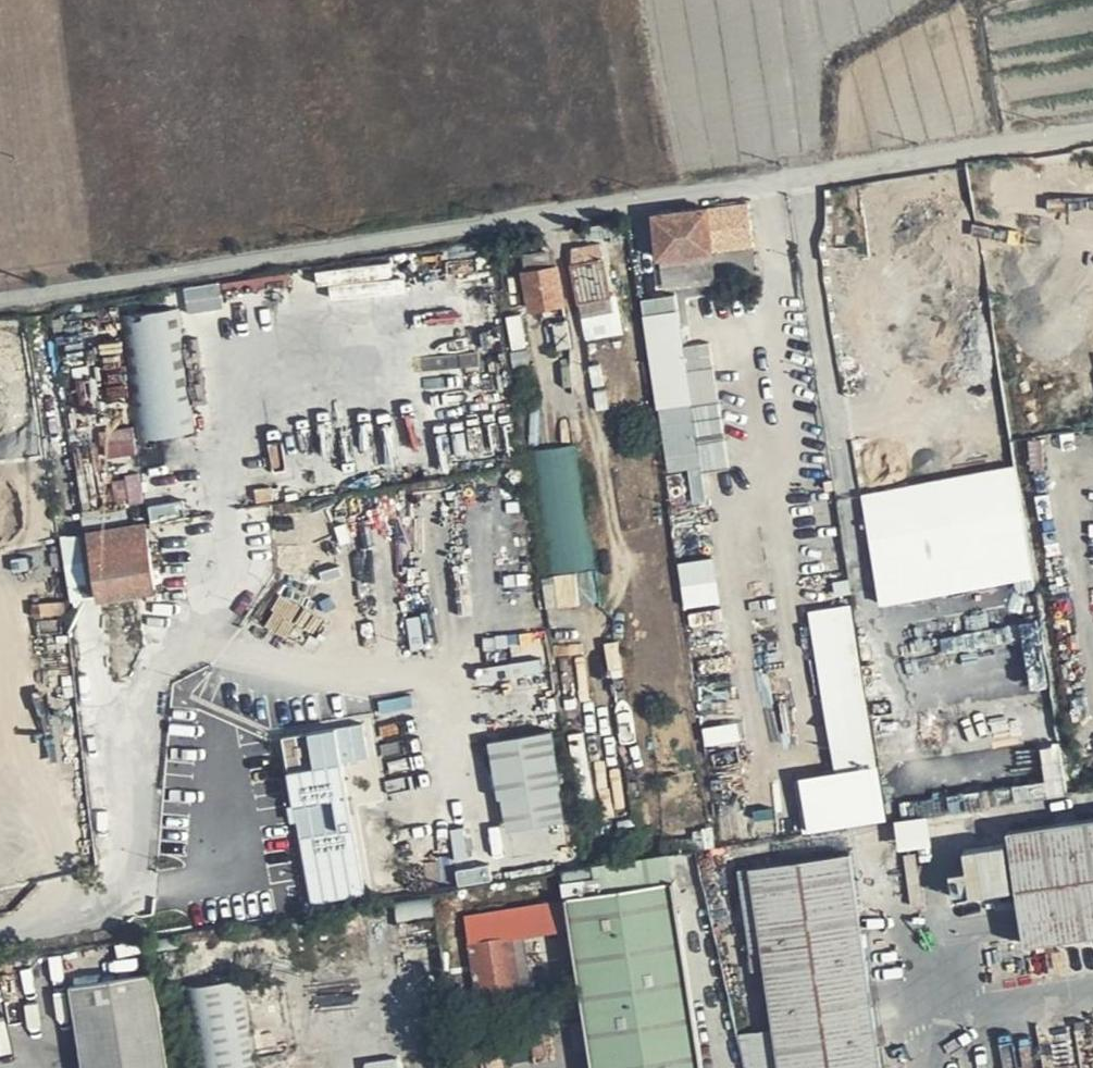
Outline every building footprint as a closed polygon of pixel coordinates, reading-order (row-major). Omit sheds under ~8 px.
[(736,204),(708,207),(712,250),(740,247),(736,204)] [(712,250),(708,207),(654,211),(659,256),(712,250)] [(572,264),(601,259),(598,245),(572,249),(572,264)] [(525,271),(555,266),(548,251),(523,256),(525,271)] [(603,259),(601,259),(572,264),(579,299),(609,293),(603,259)] [(558,270),(555,266),(525,271),(522,272),(529,308),(563,301),(558,270)] [(199,490),(171,306),(113,314),(142,499),(199,490)] [(681,307),(646,313),(671,473),(733,464),(717,360),(690,364),(681,307)] [(556,605),(598,600),(578,442),(536,448),(556,605)] [(75,467),(81,507),(119,499),(113,460),(75,467)] [(884,602),(1038,574),(1017,462),(864,490),(884,602)] [(119,499),(81,507),(73,507),(87,595),(99,593),(91,532),(101,530),(100,519),(121,516),(119,499)] [(91,532),(99,593),(100,595),(154,587),(145,523),(101,530),(91,532)] [(718,555),(683,558),(686,603),(722,600),(718,555)] [(805,830),(889,817),(855,602),(812,608),(838,768),(796,775),(805,830)] [(377,717),(287,729),(309,900),(374,892),(363,805),(389,801),(377,717)] [(552,733),(486,743),(496,806),(504,804),(512,856),(570,848),(552,733)] [(1010,831),(1011,840),(980,845),(988,896),(1017,892),(1027,953),(1092,942),(1092,818),(1010,831)] [(672,855),(586,869),(562,873),(567,900),(571,927),(595,1067),(705,1067),(672,855)] [(851,856),(738,873),(752,973),(764,972),(779,1067),(882,1067),(851,856)] [(463,905),(465,917),(508,909),(507,898),(463,905)] [(512,937),(571,927),(567,900),(508,909),(465,917),(469,944),(512,937)] [(512,937),(469,944),(475,984),(481,984),(484,1003),(521,997),(512,937)] [(152,973),(72,986),(85,1067),(167,1067),(152,973)] [(243,978),(186,989),(200,1067),(258,1067),(243,978)] [(372,1067),(405,1067),(404,1054),(371,1057),(372,1067)]
